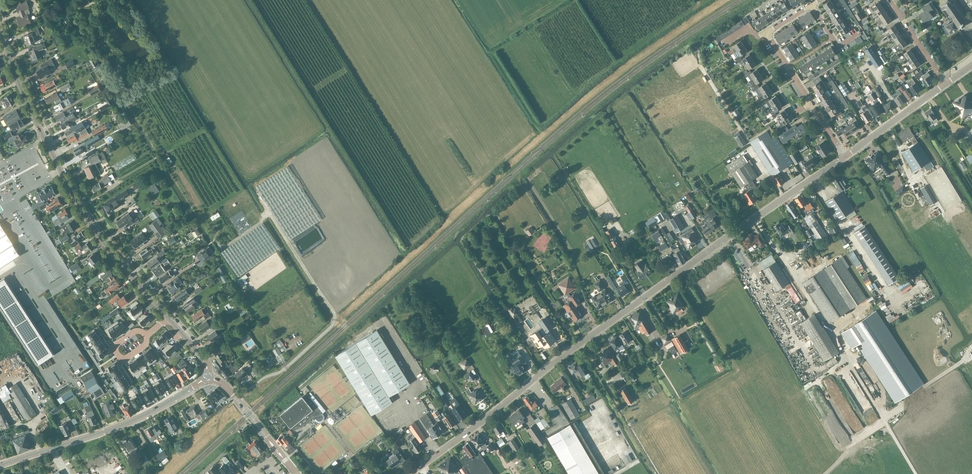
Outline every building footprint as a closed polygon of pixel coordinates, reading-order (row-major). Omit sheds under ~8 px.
[(824,5),(827,10),(834,5),(831,0),(824,5)] [(942,10),(949,20),(950,20),(951,22),(954,20),(959,28),(962,27),(966,25),(965,24),(968,23),(952,0),(950,1),(948,0),(946,2),(945,4),(941,7),(943,10),(942,10)] [(17,18),(20,25),(23,24),(24,25),(31,23),(27,14),(29,13),(30,12),(28,9),(29,8),(27,1),(17,5),(17,6),(16,7),(19,12),(21,16),(17,18)] [(785,3),(782,4),(781,2),(778,3),(780,6),(784,13),(789,10),(785,3)] [(869,8),(872,13),(882,6),(879,2),(869,8)] [(827,10),(830,15),(838,10),(836,7),(838,6),(837,3),(834,5),(827,10)] [(926,11),(920,14),(925,22),(930,19),(930,18),(933,16),(930,12),(933,10),(929,3),(923,7),(926,11)] [(780,6),(777,7),(776,5),(773,7),(775,9),(779,16),(784,13),(780,6)] [(854,6),(851,8),(855,13),(855,14),(860,11),(858,9),(857,10),(854,6)] [(886,11),(882,6),(872,13),(873,14),(877,12),(879,15),(886,11)] [(775,9),(772,11),(771,9),(770,9),(768,10),(770,12),(774,19),(779,16),(775,9)] [(840,9),(838,10),(830,15),(834,20),(841,15),(839,13),(842,11),(840,9)] [(886,11),(879,15),(882,19),(878,22),(879,23),(889,17),(886,11)] [(765,15),(769,22),(774,19),(770,12),(765,15)] [(811,12),(810,13),(805,16),(810,23),(816,19),(811,12)] [(855,14),(859,21),(864,18),(860,12),(855,14)] [(834,20),(837,25),(844,20),(843,18),(845,16),(843,14),(841,15),(834,20)] [(765,15),(762,17),(761,15),(758,17),(760,19),(764,26),(769,22),(765,15)] [(810,23),(805,16),(799,19),(804,27),(810,23)] [(889,17),(879,23),(880,25),(884,22),(885,25),(892,21),(889,17)] [(753,20),(754,22),(759,29),(764,26),(760,19),(757,20),(755,18),(753,20)] [(847,19),(844,20),(837,25),(840,30),(847,25),(846,23),(848,21),(847,19)] [(950,23),(949,21),(947,23),(948,24),(943,28),(948,35),(959,28),(954,20),(951,22),(950,23)] [(794,25),(788,29),(793,36),(799,33),(794,25)] [(847,25),(840,30),(843,35),(851,30),(847,25)] [(886,34),(887,36),(897,29),(895,25),(888,29),(890,32),(886,34)] [(24,36),(27,45),(36,42),(34,36),(41,34),(38,27),(32,29),(33,32),(24,36)] [(788,29),(783,33),(787,40),(793,36),(788,29)] [(888,38),(888,37),(892,35),(894,39),(901,35),(897,29),(887,36),(888,38)] [(787,40),(783,33),(777,36),(782,44),(787,40)] [(802,37),(806,43),(813,38),(809,33),(802,37)] [(892,44),(894,46),(894,47),(904,40),(901,35),(894,39),(896,42),(892,44)] [(931,46),(936,42),(932,37),(927,40),(931,46)] [(806,43),(810,49),(817,44),(813,38),(806,43)] [(894,47),(897,51),(907,44),(904,40),(894,47)] [(34,45),(36,49),(29,51),(31,56),(30,57),(32,62),(33,62),(42,59),(39,50),(47,47),(45,41),(34,45)] [(733,50),(735,52),(745,46),(742,41),(734,45),(736,48),(733,50)] [(788,55),(796,50),(792,44),(784,49),(788,55)] [(869,55),(876,67),(876,66),(881,63),(882,63),(871,45),(871,46),(865,50),(864,49),(868,56),(869,55)] [(748,51),(745,46),(735,52),(734,53),(736,57),(738,60),(742,58),(744,56),(743,55),(748,51)] [(832,47),(827,50),(832,57),(839,53),(836,49),(834,50),(832,47)] [(904,53),(906,57),(901,60),(903,62),(914,54),(913,52),(913,51),(912,49),(911,50),(911,49),(904,53)] [(792,61),(799,56),(796,50),(788,55),(792,61)] [(832,57),(827,50),(822,53),(827,61),(832,57)] [(822,53),(817,57),(822,64),(827,61),(822,53)] [(743,59),(746,64),(754,60),(753,58),(753,57),(751,54),(750,54),(746,56),(747,57),(743,59)] [(879,57),(884,63),(888,60),(883,54),(880,56),(879,57)] [(892,58),(891,61),(892,62),(894,61),(900,57),(898,54),(892,58)] [(904,64),(909,61),(911,64),(918,60),(917,59),(918,59),(918,58),(917,56),(916,56),(915,56),(914,54),(903,62),(904,64)] [(811,59),(812,60),(816,67),(819,65),(821,67),(823,66),(822,64),(817,57),(816,56),(814,58),(813,57),(811,58),(811,59)] [(41,64),(43,68),(37,71),(38,73),(37,74),(39,77),(40,77),(41,78),(51,73),(49,69),(51,67),(55,66),(51,59),(41,64)] [(746,64),(750,69),(757,65),(754,60),(746,64)] [(811,70),(814,68),(815,70),(818,69),(816,67),(812,60),(807,63),(811,70)] [(906,67),(909,70),(913,67),(914,69),(921,64),(919,63),(920,62),(920,61),(919,60),(918,60),(911,64),(906,67)] [(802,67),(800,68),(802,72),(804,71),(806,74),(811,70),(807,63),(802,67)] [(748,72),(745,75),(746,77),(748,76),(751,80),(753,79),(761,74),(757,69),(752,72),(751,71),(748,72)] [(890,73),(895,80),(900,77),(895,70),(890,73)] [(923,80),(927,86),(933,82),(930,78),(932,77),(929,72),(925,74),(921,76),(923,79),(923,80)] [(751,80),(750,81),(754,88),(759,85),(758,83),(764,79),(761,74),(753,79),(751,80)] [(813,80),(816,84),(813,86),(816,91),(825,85),(820,76),(813,80)] [(910,81),(907,83),(914,94),(920,90),(912,78),(909,80),(910,81)] [(57,86),(54,81),(53,82),(51,79),(46,81),(47,84),(46,84),(41,87),(44,92),(50,89),(51,90),(54,88),(57,86)] [(72,86),(70,82),(60,87),(62,91),(72,86)] [(839,86),(845,96),(850,93),(844,82),(839,86)] [(754,88),(753,89),(754,91),(756,90),(759,95),(762,93),(769,88),(766,83),(760,87),(759,85),(754,88)] [(899,87),(902,92),(903,91),(908,99),(913,96),(904,83),(899,87)] [(97,84),(89,89),(92,96),(101,91),(97,84)] [(816,91),(819,97),(829,90),(825,85),(816,91)] [(110,87),(98,93),(100,98),(112,91),(110,87)] [(861,90),(864,96),(870,92),(867,87),(861,90)] [(877,87),(873,90),(887,113),(896,108),(891,100),(885,105),(883,102),(885,100),(882,95),(877,87)] [(759,95),(761,99),(761,100),(762,102),(769,98),(768,96),(773,93),(769,88),(762,93),(759,95)] [(819,97),(822,102),(832,95),(829,90),(819,97)] [(894,99),(899,106),(905,102),(904,99),(905,98),(900,90),(897,92),(899,96),(894,99)] [(61,101),(60,98),(57,92),(46,98),(48,104),(55,100),(56,103),(61,101)] [(873,92),(870,94),(874,100),(873,101),(873,102),(875,103),(870,106),(877,116),(879,114),(879,115),(883,113),(882,112),(883,112),(877,102),(879,101),(873,92)] [(4,104),(6,107),(10,105),(10,106),(15,102),(10,94),(4,97),(5,97),(2,99),(2,100),(0,101),(0,103),(2,105),(4,104)] [(953,103),(963,119),(970,114),(971,113),(971,98),(969,94),(966,96),(965,95),(953,103)] [(822,102),(826,107),(833,102),(831,99),(834,98),(832,95),(822,102)] [(769,98),(762,102),(764,105),(767,103),(770,107),(780,101),(776,96),(770,100),(769,98)] [(60,110),(64,108),(63,107),(64,106),(65,107),(71,104),(68,98),(60,102),(61,103),(51,108),(53,112),(59,109),(60,110)] [(113,104),(110,98),(106,100),(108,103),(100,107),(102,111),(113,104)] [(826,107),(827,109),(826,109),(826,110),(827,112),(828,112),(829,111),(829,112),(836,107),(834,104),(837,103),(835,100),(833,102),(826,107)] [(780,101),(770,107),(773,111),(771,113),(772,115),(776,113),(779,111),(778,109),(783,106),(780,101)] [(829,112),(832,117),(835,115),(836,117),(842,113),(840,111),(839,112),(837,109),(840,107),(839,105),(836,107),(829,112)] [(87,111),(89,116),(98,112),(96,106),(87,111)] [(862,109),(864,112),(861,114),(866,122),(872,119),(871,118),(873,117),(866,106),(862,109)] [(75,117),(73,112),(75,111),(73,107),(64,111),(64,112),(56,117),(58,121),(64,117),(66,121),(75,117)] [(931,126),(939,120),(934,114),(935,113),(932,108),(925,112),(928,117),(926,119),(931,126)] [(3,117),(7,125),(20,118),(18,115),(19,113),(18,112),(17,111),(16,110),(3,117)] [(778,119),(780,121),(789,115),(786,110),(778,115),(780,117),(778,119)] [(63,129),(70,125),(71,127),(74,126),(72,122),(84,116),(82,113),(61,125),(63,129)] [(780,121),(779,122),(781,125),(777,127),(780,131),(787,127),(786,125),(792,121),(789,115),(780,121)] [(855,117),(849,120),(847,122),(853,132),(856,131),(861,128),(858,124),(859,123),(855,117)] [(72,129),(65,133),(67,137),(70,143),(74,141),(75,142),(78,140),(77,138),(88,132),(86,128),(89,126),(86,119),(82,121),(71,127),(72,129)] [(122,129),(131,124),(128,119),(119,124),(122,129)] [(10,125),(13,131),(24,125),(21,120),(18,122),(17,121),(10,125)] [(847,122),(835,129),(839,136),(844,133),(847,137),(852,134),(851,133),(853,132),(847,122)] [(109,128),(107,124),(93,131),(96,136),(109,128)] [(780,131),(776,134),(778,137),(779,136),(784,145),(788,142),(788,141),(793,138),(792,137),(798,133),(799,135),(806,130),(803,124),(797,127),(796,125),(789,129),(787,127),(780,131)] [(751,142),(751,143),(757,152),(772,176),(773,176),(778,172),(789,165),(792,163),(793,163),(776,136),(772,128),(767,131),(751,142)] [(899,133),(899,135),(900,137),(901,138),(902,137),(904,142),(910,138),(914,145),(918,142),(914,135),(915,135),(910,128),(906,130),(904,132),(904,131),(903,132),(903,131),(902,131),(899,133)] [(16,139),(15,140),(18,146),(21,145),(22,146),(28,143),(26,140),(28,139),(26,136),(24,136),(22,132),(14,136),(16,139)] [(82,146),(74,150),(77,155),(85,151),(83,149),(85,148),(100,140),(98,135),(85,143),(85,144),(82,146)] [(817,147),(820,152),(823,157),(830,153),(825,146),(826,145),(824,142),(817,147)] [(914,145),(902,153),(914,171),(924,165),(931,161),(919,142),(918,142),(914,145)] [(106,158),(103,151),(89,158),(92,165),(85,168),(88,174),(87,174),(89,178),(97,174),(95,170),(99,169),(96,163),(106,158)] [(878,152),(875,154),(874,153),(865,160),(874,172),(881,167),(887,176),(892,172),(878,152)] [(114,164),(118,169),(136,159),(133,153),(114,164)] [(790,156),(796,164),(801,161),(795,153),(790,156)] [(810,160),(804,164),(808,171),(819,164),(812,153),(808,156),(810,160)] [(727,166),(732,173),(741,187),(744,185),(752,179),(758,176),(748,162),(744,155),(727,166)] [(934,166),(931,161),(924,165),(927,171),(934,166)] [(289,165),(257,186),(290,239),(323,219),(289,165)] [(778,172),(773,176),(774,179),(775,182),(776,181),(777,182),(779,186),(782,184),(781,184),(784,182),(782,178),(782,177),(780,174),(780,175),(778,172)] [(839,189),(841,192),(843,191),(849,186),(844,178),(841,180),(839,176),(837,178),(836,177),(833,179),(834,180),(833,180),(838,189),(839,189)] [(752,179),(744,185),(748,191),(743,195),(750,205),(758,200),(753,193),(754,192),(754,191),(753,190),(757,187),(753,181),(752,179)] [(102,181),(92,187),(95,191),(105,186),(102,181)] [(155,184),(149,188),(154,195),(159,191),(155,184)] [(920,188),(930,206),(936,202),(926,185),(920,188)] [(39,194),(36,196),(39,202),(36,204),(37,207),(44,203),(43,201),(57,194),(52,186),(47,189),(47,187),(43,189),(44,190),(39,193),(39,194)] [(903,186),(896,191),(900,196),(907,190),(903,186)] [(117,196),(116,197),(119,201),(130,195),(128,193),(127,190),(117,196)] [(838,221),(855,210),(843,191),(841,192),(826,202),(838,221)] [(805,213),(807,216),(812,213),(814,211),(812,208),(814,207),(811,202),(808,204),(802,195),(798,197),(798,196),(795,198),(796,199),(795,199),(801,207),(804,205),(808,211),(805,213)] [(114,198),(104,204),(109,212),(119,206),(117,202),(119,201),(116,197),(114,198)] [(48,201),(39,207),(41,210),(47,207),(50,212),(55,208),(58,207),(58,206),(61,204),(58,198),(53,200),(54,201),(49,204),(48,201)] [(799,219),(798,218),(799,217),(798,215),(799,214),(791,202),(786,205),(796,221),(799,219)] [(689,205),(685,207),(693,219),(696,216),(689,205)] [(67,215),(68,214),(65,209),(57,213),(58,214),(57,215),(59,218),(62,223),(69,218),(67,215)] [(156,218),(160,214),(156,209),(152,212),(156,218)] [(711,215),(705,218),(712,229),(714,228),(715,228),(718,226),(713,218),(717,215),(713,209),(709,212),(711,215)] [(132,210),(117,221),(121,227),(128,222),(131,225),(132,224),(139,219),(137,216),(136,216),(132,210)] [(811,229),(819,223),(812,213),(807,216),(804,218),(811,229)] [(668,220),(676,233),(685,228),(677,215),(676,216),(668,220)] [(645,223),(648,228),(657,223),(654,218),(645,223)] [(704,224),(701,226),(704,229),(703,230),(707,236),(710,232),(709,231),(712,229),(705,218),(702,220),(702,221),(704,224)] [(150,225),(159,238),(166,233),(157,220),(150,225)] [(63,227),(67,233),(67,234),(77,228),(73,221),(66,225),(63,227)] [(221,252),(238,277),(281,248),(264,223),(221,252)] [(794,233),(792,230),(789,225),(786,228),(783,223),(780,225),(779,223),(774,226),(782,237),(788,233),(789,236),(794,233)] [(829,239),(819,223),(811,229),(821,244),(829,239)] [(13,260),(20,255),(0,224),(0,268),(13,260)] [(865,226),(855,233),(889,285),(900,278),(865,226)] [(526,231),(529,236),(534,232),(530,227),(526,231)] [(683,232),(681,233),(681,234),(678,236),(687,250),(696,244),(695,242),(699,239),(692,227),(684,233),(683,232)] [(805,231),(809,237),(813,234),(810,228),(805,231)] [(187,235),(192,243),(197,240),(195,237),(200,234),(197,229),(192,232),(192,231),(187,235)] [(610,229),(606,231),(612,241),(616,239),(616,238),(610,229)] [(671,270),(678,266),(676,263),(677,262),(671,251),(673,250),(671,246),(673,245),(666,234),(662,236),(660,233),(658,230),(651,235),(660,250),(657,251),(669,271),(671,270)] [(532,246),(542,252),(551,237),(540,231),(532,246)] [(74,246),(79,242),(79,241),(85,237),(81,232),(75,236),(77,239),(71,243),(74,246)] [(134,247),(135,247),(136,247),(148,239),(143,232),(131,241),(134,243),(133,244),(133,245),(134,247)] [(59,237),(62,242),(69,237),(67,234),(67,233),(59,237)] [(761,246),(766,243),(760,234),(755,237),(755,236),(753,236),(752,235),(743,240),(751,251),(755,249),(752,245),(758,241),(761,246)] [(784,251),(779,241),(775,244),(781,253),(784,251)] [(77,250),(79,248),(82,251),(85,249),(88,253),(94,248),(89,242),(83,246),(80,243),(75,247),(77,250)] [(148,251),(146,248),(140,253),(145,260),(158,251),(154,247),(148,251)] [(685,257),(682,252),(681,252),(678,247),(673,250),(671,251),(677,262),(679,265),(686,261),(684,258),(685,257)] [(207,249),(201,253),(205,259),(211,256),(207,249)] [(159,256),(148,264),(151,268),(157,264),(157,265),(160,262),(161,263),(161,264),(168,259),(166,257),(164,259),(161,255),(166,252),(164,250),(157,254),(159,256)] [(89,260),(92,264),(96,262),(96,263),(100,260),(96,255),(95,256),(93,254),(89,257),(88,257),(83,261),(85,264),(89,260)] [(772,254),(759,262),(763,269),(769,266),(776,261),(772,254)] [(803,282),(829,323),(867,298),(847,268),(850,266),(843,257),(803,282)] [(157,276),(166,271),(163,267),(170,262),(168,259),(161,264),(161,263),(161,264),(153,270),(157,276)] [(652,272),(649,268),(649,267),(648,268),(646,264),(643,266),(640,261),(635,265),(638,270),(636,271),(638,275),(639,276),(641,279),(652,272)] [(776,261),(769,266),(763,269),(777,291),(785,286),(790,283),(776,261)] [(70,268),(73,272),(80,266),(77,263),(70,268)] [(866,263),(863,265),(864,267),(861,269),(862,271),(859,272),(860,274),(869,269),(866,263)] [(217,269),(220,275),(225,272),(222,266),(217,269)] [(71,274),(74,279),(83,272),(80,267),(71,274)] [(89,286),(102,277),(101,276),(106,273),(104,270),(97,275),(97,274),(86,281),(89,286)] [(102,277),(104,280),(105,279),(107,281),(108,281),(110,284),(116,280),(114,276),(113,276),(112,274),(113,274),(110,270),(106,272),(106,273),(101,276),(102,277)] [(172,276),(169,271),(159,278),(163,283),(172,276)] [(207,274),(206,272),(195,280),(197,282),(207,274)] [(220,276),(224,283),(228,280),(224,273),(220,276)] [(237,280),(243,289),(248,286),(244,280),(248,277),(246,274),(237,280)] [(183,283),(178,276),(167,284),(169,287),(168,288),(171,292),(173,293),(181,287),(179,285),(183,283)] [(607,277),(614,289),(616,288),(609,276),(607,277)] [(5,312),(21,337),(38,364),(54,354),(24,308),(5,278),(0,281),(0,304),(5,312)] [(564,305),(568,312),(568,313),(570,316),(571,316),(574,321),(577,319),(577,320),(581,318),(580,317),(583,316),(576,306),(582,302),(576,293),(571,296),(568,293),(575,288),(569,278),(559,285),(565,295),(567,294),(569,297),(568,297),(571,301),(564,305)] [(600,280),(599,281),(597,282),(594,284),(599,291),(600,290),(602,293),(595,297),(595,296),(591,298),(593,302),(593,303),(593,304),(594,305),(595,306),(596,306),(598,309),(602,307),(601,306),(608,302),(608,303),(612,300),(610,297),(611,296),(610,295),(609,294),(608,293),(600,280)] [(118,281),(101,293),(101,294),(103,297),(107,294),(108,294),(109,295),(116,289),(121,286),(120,285),(118,281)] [(616,289),(621,297),(629,292),(626,287),(628,285),(625,281),(619,284),(620,286),(616,289)] [(790,283),(785,286),(796,303),(800,300),(790,283)] [(81,293),(84,298),(93,292),(89,287),(81,293)] [(229,291),(230,292),(227,294),(230,299),(237,294),(235,291),(237,290),(235,287),(229,291)] [(189,294),(186,289),(175,297),(179,302),(189,294)] [(118,294),(109,301),(111,304),(117,301),(119,304),(118,305),(120,307),(128,301),(124,296),(121,298),(118,294)] [(678,294),(665,302),(673,314),(681,308),(685,306),(678,294)] [(187,301),(189,304),(184,307),(188,312),(196,307),(193,303),(196,301),(193,297),(187,301)] [(139,303),(129,311),(135,318),(142,312),(140,310),(143,308),(139,303)] [(209,317),(211,316),(205,307),(192,316),(196,321),(204,316),(206,319),(209,317)] [(512,307),(508,310),(518,325),(524,321),(515,307),(513,309),(512,307)] [(641,325),(646,335),(653,331),(641,310),(637,312),(637,311),(627,316),(634,329),(641,325)] [(842,333),(852,348),(859,344),(881,379),(896,402),(899,400),(900,402),(902,401),(901,399),(924,384),(911,365),(892,336),(876,311),(860,321),(842,333)] [(141,321),(139,322),(143,327),(153,319),(148,314),(146,317),(144,314),(139,318),(141,321)] [(815,314),(801,323),(809,335),(823,327),(815,314)] [(215,321),(212,317),(200,325),(204,331),(211,326),(210,325),(215,321)] [(535,341),(538,346),(542,344),(545,347),(553,342),(551,339),(553,338),(548,331),(553,327),(546,317),(539,322),(543,328),(539,330),(532,334),(536,340),(535,341)] [(117,321),(113,324),(120,335),(125,331),(123,328),(125,327),(122,321),(119,323),(117,321)] [(487,327),(483,329),(487,336),(491,334),(490,333),(493,332),(489,323),(485,325),(487,327)] [(113,324),(105,330),(110,337),(113,335),(115,338),(120,335),(113,324)] [(823,327),(809,335),(825,361),(834,356),(839,353),(823,327)] [(221,331),(219,328),(208,335),(212,341),(220,336),(218,333),(221,331)] [(96,330),(88,335),(91,340),(99,335),(96,330)] [(372,415),(393,402),(389,397),(410,384),(377,330),(335,356),(372,415)] [(619,336),(624,344),(631,339),(626,331),(619,336)] [(164,333),(155,341),(161,348),(168,342),(166,340),(168,338),(164,333)] [(680,334),(672,339),(681,354),(689,349),(680,334)] [(99,335),(91,340),(94,344),(102,340),(99,335)] [(611,340),(610,341),(617,352),(619,351),(617,347),(621,345),(616,337),(615,338),(614,337),(610,339),(611,340)] [(77,379),(92,370),(76,344),(74,344),(74,342),(73,340),(72,346),(70,347),(68,347),(67,344),(65,344),(66,345),(66,348),(67,351),(66,359),(74,372),(74,373),(77,379)] [(94,344),(92,345),(95,350),(105,344),(102,340),(94,344)] [(280,341),(276,343),(281,351),(285,349),(280,341)] [(105,344),(95,350),(98,355),(107,349),(107,348),(105,344)] [(169,344),(163,350),(169,357),(173,354),(174,354),(177,352),(176,351),(178,349),(174,344),(171,346),(169,344)] [(218,358),(213,362),(216,366),(221,372),(222,372),(227,378),(239,368),(238,367),(236,365),(235,365),(233,366),(231,363),(229,365),(227,363),(228,363),(221,355),(219,356),(218,354),(221,351),(217,346),(212,350),(216,356),(216,355),(218,358)] [(277,346),(271,349),(275,356),(274,356),(277,362),(284,359),(277,346)] [(612,360),(615,365),(619,363),(609,347),(598,354),(605,365),(612,360)] [(107,349),(98,355),(101,359),(111,353),(108,348),(107,348),(107,349)] [(146,356),(143,358),(147,363),(149,365),(157,360),(149,350),(144,353),(146,356)] [(521,364),(525,361),(519,351),(513,354),(514,356),(510,359),(513,364),(510,366),(512,369),(512,370),(516,377),(526,371),(521,364)] [(625,361),(619,353),(616,355),(621,364),(625,361)] [(825,361),(829,368),(838,362),(834,356),(825,361)] [(139,357),(134,360),(141,371),(146,367),(145,365),(147,363),(143,358),(141,360),(139,357)] [(719,359),(716,361),(721,370),(724,368),(719,359)] [(131,367),(129,368),(134,376),(141,371),(134,360),(129,364),(131,367)] [(179,363),(178,363),(187,378),(193,375),(190,371),(191,370),(189,367),(188,368),(187,366),(188,365),(184,360),(179,363)] [(116,362),(107,368),(110,373),(112,372),(119,367),(120,367),(116,362)] [(568,367),(572,374),(577,371),(581,377),(587,374),(580,362),(577,364),(576,362),(568,367)] [(235,374),(240,379),(244,376),(244,377),(248,374),(245,370),(251,365),(249,363),(243,368),(243,367),(235,374)] [(70,368),(68,369),(65,365),(59,369),(64,377),(72,371),(70,368)] [(119,367),(112,372),(115,376),(122,371),(119,367)] [(180,372),(177,373),(182,381),(186,378),(181,369),(179,370),(180,372)] [(81,378),(91,393),(92,392),(101,387),(92,371),(81,378)] [(115,376),(113,377),(116,382),(125,376),(122,371),(115,376)] [(475,379),(470,371),(464,376),(467,379),(469,378),(471,381),(475,379)] [(173,372),(164,377),(167,382),(166,383),(169,386),(169,385),(171,388),(176,384),(175,382),(177,380),(173,372)] [(125,376),(116,382),(119,386),(128,380),(125,376)] [(554,382),(555,383),(550,387),(555,392),(561,388),(563,391),(566,389),(564,386),(566,384),(561,377),(554,382)] [(128,380),(119,386),(122,391),(131,385),(128,380)] [(159,381),(153,384),(156,389),(155,389),(157,393),(158,392),(159,395),(165,391),(163,388),(166,387),(163,381),(160,383),(159,381)] [(20,387),(9,394),(15,402),(26,421),(37,415),(20,387)] [(101,387),(92,392),(96,398),(105,393),(101,387)] [(633,401),(625,387),(619,391),(627,404),(633,401)] [(147,388),(142,391),(145,396),(144,396),(146,400),(147,399),(148,402),(154,398),(152,395),(155,394),(151,388),(149,390),(147,388)] [(466,391),(468,394),(467,395),(471,401),(472,401),(475,405),(484,399),(478,389),(475,391),(474,391),(472,392),(470,388),(466,391)] [(65,401),(75,395),(72,390),(62,396),(65,401)] [(207,395),(211,402),(215,399),(216,401),(221,398),(215,390),(207,395)] [(322,414),(323,413),(309,396),(306,393),(302,396),(280,414),(288,424),(290,426),(294,431),(300,426),(302,427),(307,423),(308,422),(313,418),(314,419),(316,418),(316,419),(317,419),(317,420),(318,420),(319,420),(320,420),(321,420),(322,419),(323,418),(323,417),(323,416),(323,415),(322,415),(322,414)] [(454,408),(452,409),(460,420),(467,416),(455,398),(449,401),(445,394),(439,397),(446,407),(451,404),(454,408)] [(136,395),(130,398),(133,403),(132,403),(134,407),(135,406),(137,409),(142,405),(141,402),(143,401),(140,395),(137,397),(136,395)] [(538,405),(538,404),(537,402),(536,402),(535,401),(533,403),(528,396),(523,399),(531,411),(539,405),(538,405)] [(316,398),(313,401),(323,412),(326,410),(316,398)] [(580,415),(570,399),(562,404),(571,420),(580,415)] [(112,401),(104,405),(108,416),(109,417),(113,415),(113,414),(114,414),(112,409),(114,407),(112,401)] [(134,411),(130,404),(125,407),(123,405),(121,406),(122,409),(126,415),(128,414),(129,416),(133,414),(132,412),(134,411)] [(611,438),(623,432),(610,405),(596,412),(607,433),(603,435),(605,439),(610,436),(611,438)] [(202,420),(207,417),(210,415),(207,409),(199,413),(195,406),(187,410),(185,408),(181,410),(187,421),(192,418),(191,418),(196,415),(196,416),(197,415),(199,419),(201,418),(202,420)] [(432,413),(438,421),(443,417),(442,415),(441,416),(437,409),(432,412),(432,413)] [(98,422),(92,410),(87,412),(88,415),(86,416),(87,418),(88,418),(89,421),(90,421),(92,425),(93,424),(93,425),(96,424),(96,423),(98,422)] [(442,415),(443,417),(450,427),(454,424),(448,414),(445,410),(441,413),(442,415)] [(516,414),(510,418),(514,424),(519,421),(521,424),(524,422),(522,419),(524,417),(519,410),(515,413),(516,414)] [(426,414),(420,418),(431,435),(430,436),(431,438),(432,437),(433,438),(438,435),(439,436),(441,435),(440,433),(443,432),(437,422),(434,425),(426,414)] [(169,430),(171,433),(178,429),(171,416),(165,420),(170,430),(169,430)] [(537,423),(542,430),(549,425),(544,418),(537,423)] [(548,436),(548,437),(570,473),(605,473),(580,432),(574,421),(564,427),(548,436)] [(72,432),(67,422),(64,424),(60,426),(64,436),(72,432)] [(408,426),(419,443),(426,438),(415,422),(408,426)] [(160,433),(162,432),(157,424),(152,427),(160,440),(163,439),(160,433)] [(493,428),(499,437),(502,435),(503,437),(506,435),(498,424),(496,426),(496,425),(493,427),(493,428)] [(545,441),(534,425),(528,429),(539,445),(545,441)] [(146,430),(149,437),(152,441),(158,438),(155,433),(151,427),(146,430)] [(415,438),(412,433),(407,438),(409,441),(408,442),(409,444),(408,445),(409,446),(409,447),(411,449),(411,448),(413,450),(413,451),(415,453),(417,452),(418,452),(420,451),(420,450),(421,449),(415,440),(414,440),(413,439),(415,438)] [(479,433),(470,439),(477,449),(479,452),(484,449),(484,450),(488,447),(487,445),(479,433)] [(276,440),(280,445),(283,443),(289,449),(286,451),(289,455),(291,453),(291,452),(292,452),(295,449),(283,434),(279,437),(276,440)] [(26,435),(13,440),(18,454),(28,450),(28,449),(32,448),(26,435)] [(127,441),(127,440),(126,440),(125,440),(124,440),(124,441),(123,442),(123,443),(124,445),(125,445),(127,448),(126,449),(127,451),(128,450),(130,454),(136,450),(135,447),(136,446),(131,438),(127,441)] [(497,441),(500,446),(505,443),(502,438),(497,441)] [(597,455),(600,461),(619,451),(618,449),(631,442),(629,438),(597,455)] [(508,442),(514,453),(520,449),(513,439),(508,442)] [(262,450),(257,444),(258,443),(256,441),(255,441),(248,446),(255,456),(262,450)] [(460,459),(462,463),(463,462),(471,473),(494,473),(484,460),(479,452),(477,449),(474,451),(468,442),(463,446),(466,450),(465,450),(467,453),(466,455),(460,459)] [(387,460),(385,457),(382,459),(385,463),(388,461),(392,467),(396,464),(397,466),(399,464),(400,465),(406,461),(397,449),(393,452),(395,454),(387,460)] [(160,460),(168,455),(164,450),(157,455),(160,460)] [(604,468),(607,473),(647,473),(639,456),(637,452),(604,468)] [(149,461),(144,454),(138,458),(144,465),(149,461)] [(242,467),(245,465),(240,458),(237,461),(242,467)] [(437,466),(442,473),(461,473),(459,471),(450,458),(446,461),(445,460),(443,461),(443,462),(437,466)] [(222,473),(233,473),(235,473),(234,472),(234,470),(232,468),(231,468),(230,467),(228,469),(224,464),(219,469),(223,473),(222,473)]
